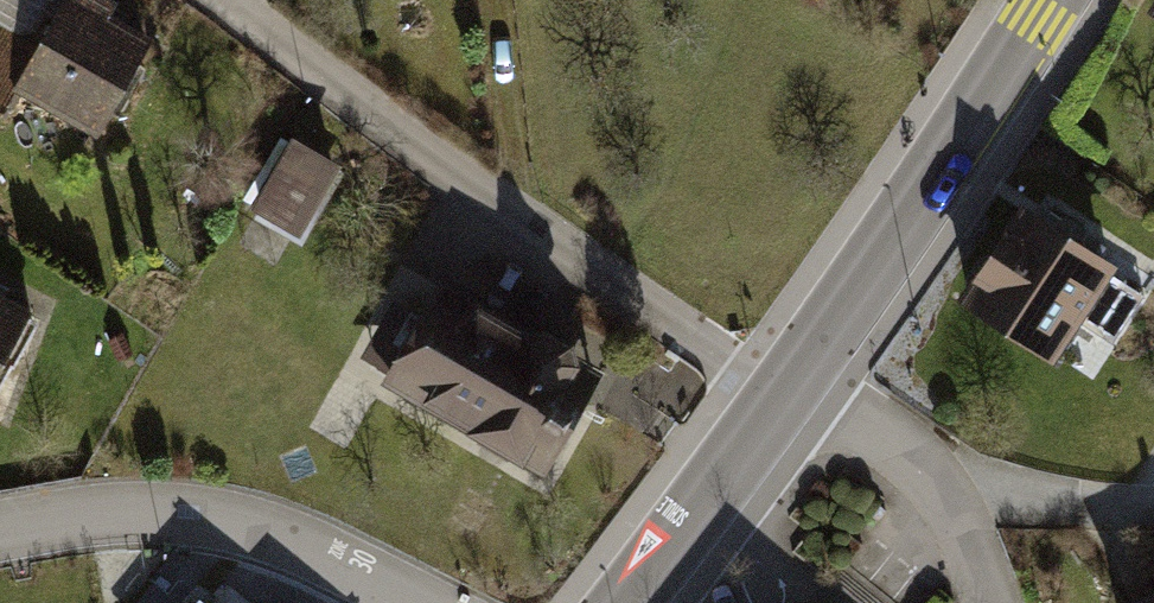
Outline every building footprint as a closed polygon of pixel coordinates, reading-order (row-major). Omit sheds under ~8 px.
[(98,135),(153,34),(111,11),(117,0),(59,0),(36,43),(0,23),(0,100),(6,103),(14,90),(98,135)] [(250,201),(300,231),(342,158),(293,129),(250,201)] [(1023,213),(968,298),(1051,351),(1074,315),(1112,339),(1139,297),(1102,273),(1106,266),(1023,213)] [(383,382),(543,474),(604,371),(584,359),(581,342),(550,324),(532,329),(444,277),(420,315),(390,370),(383,382)] [(31,305),(0,288),(0,364),(31,305)] [(390,370),(420,315),(397,301),(366,356),(390,370)]
